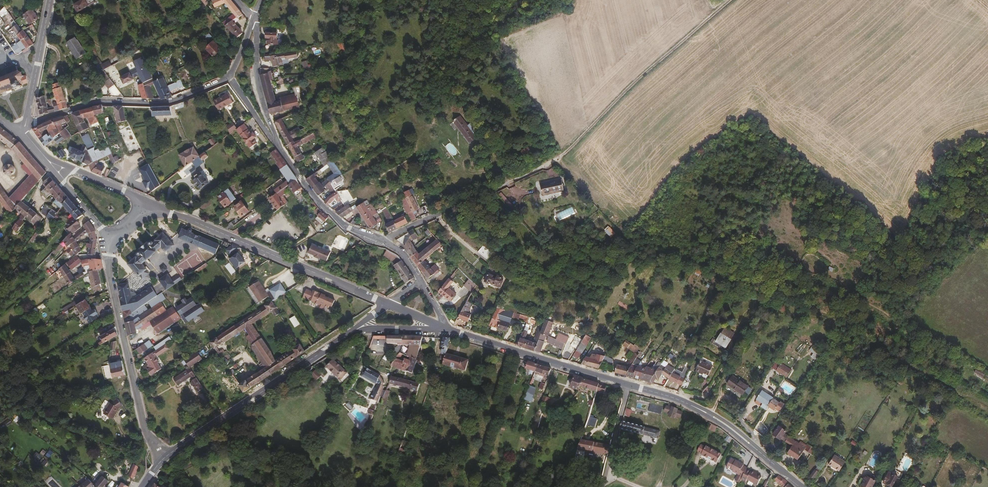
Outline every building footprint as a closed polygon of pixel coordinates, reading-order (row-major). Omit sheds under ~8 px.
[(84,0),(80,0),(73,4),(77,11),(87,5),(84,0)] [(231,0),(230,0),(225,2),(234,14),(239,10),(231,0)] [(6,9),(4,6),(0,10),(0,17),(1,18),(4,15),(12,27),(16,24),(14,21),(6,9)] [(37,18),(31,9),(23,14),(29,24),(37,18)] [(242,14),(239,10),(234,14),(237,18),(242,14)] [(237,18),(234,14),(223,22),(225,25),(232,19),(234,23),(238,19),(237,18)] [(240,28),(234,23),(232,19),(225,25),(237,37),(242,32),(239,29),(240,28)] [(27,35),(23,30),(21,31),(16,24),(12,27),(8,31),(22,51),(26,48),(20,40),(27,35)] [(196,44),(208,38),(209,40),(212,35),(209,32),(208,32),(193,39),(196,44)] [(276,41),(276,32),(266,32),(265,37),(266,37),(266,43),(277,43),(277,42),(276,41)] [(33,44),(27,35),(20,40),(26,48),(27,48),(33,44)] [(84,52),(76,39),(75,39),(73,37),(66,42),(67,44),(67,45),(76,58),(84,52)] [(214,56),(221,49),(213,41),(206,48),(214,56)] [(146,63),(142,55),(140,49),(130,55),(133,62),(143,83),(151,79),(152,78),(146,63)] [(281,58),(284,57),(283,53),(275,54),(271,55),(264,55),(264,59),(271,60),(273,67),(279,65),(278,63),(281,62),(281,58)] [(120,77),(114,64),(104,70),(110,78),(114,84),(117,87),(124,83),(120,77)] [(11,88),(12,90),(15,89),(16,89),(16,88),(19,86),(20,87),(21,87),(21,86),(22,86),(21,85),(27,82),(26,75),(23,75),(21,72),(18,70),(17,67),(17,66),(16,66),(16,65),(15,66),(15,67),(12,68),(12,67),(11,67),(11,68),(6,70),(5,70),(4,70),(4,71),(0,72),(0,93),(1,93),(1,92),(5,91),(6,91),(7,91),(6,90),(11,88)] [(110,78),(104,70),(102,68),(100,69),(108,79),(110,78)] [(133,79),(129,72),(120,77),(124,83),(133,79)] [(273,95),(270,79),(268,72),(267,72),(260,74),(259,74),(261,80),(265,97),(273,95)] [(167,86),(163,77),(153,81),(157,90),(167,86)] [(114,84),(110,78),(108,79),(104,82),(109,88),(114,84)] [(150,84),(151,83),(151,79),(143,83),(144,87),(150,85),(150,84)] [(67,106),(60,81),(52,84),(52,85),(56,103),(52,104),(53,106),(54,111),(67,107),(67,106)] [(148,98),(144,87),(143,83),(138,85),(142,98),(148,98)] [(153,98),(150,85),(144,87),(148,98),(153,98)] [(171,96),(167,86),(157,90),(161,98),(171,96)] [(233,102),(228,93),(214,101),(219,109),(233,102)] [(296,99),(295,94),(280,97),(281,100),(281,102),(296,99)] [(275,101),(273,95),(265,97),(267,103),(275,101)] [(47,108),(44,96),(36,98),(37,104),(40,114),(54,111),(53,106),(51,107),(47,108)] [(298,106),(296,99),(281,102),(281,100),(275,101),(267,103),(270,113),(293,107),(298,106)] [(103,112),(102,104),(93,106),(93,107),(95,114),(103,112)] [(126,120),(123,106),(113,106),(117,122),(126,120)] [(172,115),(170,106),(163,107),(152,107),(153,115),(172,115)] [(98,121),(95,114),(93,107),(84,109),(87,116),(91,124),(98,121)] [(88,127),(84,119),(82,117),(80,111),(72,113),(80,132),(86,128),(88,127)] [(477,132),(470,123),(467,125),(460,115),(453,120),(470,142),(476,137),(474,135),(477,132)] [(66,121),(63,116),(52,119),(54,125),(66,121)] [(288,131),(281,118),(275,121),(275,123),(287,144),(293,140),(292,138),(289,134),(291,133),(290,131),(289,130),(288,131)] [(54,125),(52,119),(43,124),(46,129),(48,128),(49,127),(51,127),(52,128),(55,127),(54,125)] [(235,128),(236,128),(232,122),(226,126),(229,133),(235,128)] [(256,137),(252,131),(251,132),(244,122),(236,128),(235,128),(249,147),(256,142),(254,139),(256,137)] [(46,134),(44,130),(46,129),(43,124),(33,129),(39,139),(40,139),(46,134)] [(4,128),(0,125),(0,139),(13,149),(20,142),(4,128)] [(71,136),(65,127),(59,132),(64,139),(71,136)] [(134,142),(127,127),(120,131),(127,145),(134,142)] [(64,139),(59,132),(56,128),(52,130),(50,132),(46,134),(40,139),(44,145),(54,139),(57,143),(64,139)] [(95,150),(90,139),(90,138),(86,128),(80,132),(86,145),(93,162),(97,160),(98,159),(108,154),(111,152),(109,146),(99,151),(99,149),(95,150)] [(304,157),(297,145),(315,135),(313,132),(299,140),(294,141),(293,140),(287,144),(289,147),(295,158),(297,161),(304,157)] [(209,152),(219,148),(216,137),(209,139),(211,147),(208,148),(209,152)] [(115,139),(109,141),(113,152),(119,150),(115,139)] [(23,148),(24,146),(20,142),(13,149),(17,153),(23,148)] [(275,149),(271,142),(265,146),(270,153),(275,149)] [(93,162),(86,145),(83,151),(72,147),(69,155),(81,160),(81,161),(88,164),(93,162)] [(46,172),(35,159),(24,146),(23,148),(17,153),(25,163),(33,172),(39,180),(46,172)] [(195,158),(198,155),(193,146),(179,154),(185,165),(195,158)] [(332,159),(323,146),(314,151),(324,165),(327,163),(332,159)] [(528,146),(521,151),(524,156),(531,151),(528,146)] [(286,164),(275,149),(270,153),(281,167),(286,164)] [(202,159),(207,155),(204,151),(198,155),(195,158),(199,163),(203,160),(202,159)] [(339,169),(332,159),(327,163),(329,165),(328,166),(334,173),(339,169)] [(104,166),(99,164),(97,160),(93,162),(88,164),(92,171),(99,174),(100,175),(101,172),(104,166)] [(33,172),(25,163),(22,166),(31,176),(33,172)] [(15,170),(15,168),(14,167),(13,166),(12,165),(11,164),(9,164),(8,165),(6,165),(5,167),(5,169),(5,170),(6,172),(7,173),(9,174),(10,174),(12,174),(13,173),(14,172),(15,170)] [(296,177),(286,164),(281,167),(277,170),(285,181),(272,190),(274,193),(271,196),(271,200),(278,209),(284,204),(276,192),(284,187),(288,184),(296,177)] [(330,181),(342,173),(339,169),(334,173),(327,177),(330,181)] [(208,182),(200,171),(192,177),(200,188),(208,182)] [(316,178),(314,175),(317,174),(315,171),(313,173),(312,173),(306,178),(305,178),(309,183),(316,178)] [(28,193),(39,180),(33,172),(31,176),(21,187),(28,193)] [(60,188),(50,176),(43,182),(46,186),(47,187),(45,188),(49,193),(51,191),(52,193),(53,195),(60,188)] [(160,184),(156,176),(151,179),(155,188),(160,184)] [(304,190),(301,186),(300,187),(297,183),(298,181),(296,177),(288,184),(296,195),(304,190)] [(326,189),(328,186),(331,183),(330,181),(327,177),(326,178),(327,178),(321,184),(320,182),(319,182),(312,187),(318,195),(326,189)] [(312,187),(319,182),(316,178),(309,183),(312,187)] [(564,192),(562,179),(541,183),(541,187),(537,188),(538,194),(542,193),(543,195),(552,193),(552,194),(564,192)] [(0,185),(0,200),(10,213),(16,207),(0,185)] [(49,193),(45,188),(47,187),(46,186),(41,191),(47,197),(52,193),(51,191),(49,193)] [(22,200),(28,193),(21,187),(14,195),(16,197),(21,201),(22,200)] [(282,195),(287,191),(284,187),(276,192),(284,204),(287,201),(282,195)] [(56,199),(63,191),(60,188),(53,195),(55,197),(56,199)] [(236,198),(228,188),(218,195),(225,205),(236,198)] [(411,194),(408,188),(403,191),(405,196),(411,194)] [(510,205),(515,204),(515,188),(499,188),(499,196),(504,196),(504,201),(510,201),(510,205)] [(333,199),(339,195),(336,190),(333,193),(328,196),(324,202),(328,205),(333,199)] [(64,204),(69,197),(63,191),(56,199),(54,201),(62,207),(64,204)] [(418,208),(411,194),(405,196),(408,202),(412,210),(415,215),(418,213),(418,211),(417,209),(418,208)] [(81,211),(69,197),(64,204),(65,205),(78,219),(83,214),(81,211)] [(43,218),(22,200),(21,201),(19,204),(16,207),(22,213),(19,218),(20,218),(23,220),(25,216),(37,225),(43,218)] [(248,210),(247,208),(248,207),(247,205),(246,206),(241,200),(234,206),(242,215),(248,210)] [(359,210),(366,205),(364,201),(353,209),(348,203),(343,206),(335,211),(342,217),(351,210),(354,214),(359,210)] [(201,211),(207,206),(204,202),(198,207),(201,211)] [(412,210),(408,202),(404,204),(408,212),(412,210)] [(335,211),(343,206),(341,203),(332,209),(335,211)] [(371,212),(375,209),(371,203),(366,205),(359,210),(365,219),(373,215),(371,212)] [(47,216),(52,209),(49,207),(46,205),(41,212),(47,216)] [(392,215),(387,205),(383,208),(387,217),(392,215)] [(562,219),(575,213),(573,208),(564,212),(565,215),(561,217),(562,219)] [(52,220),(57,213),(52,209),(47,216),(52,220)] [(381,219),(375,209),(371,212),(373,215),(365,219),(371,227),(378,222),(381,219)] [(415,215),(412,210),(408,212),(411,220),(416,218),(415,215)] [(326,217),(326,216),(321,211),(315,218),(321,223),(326,217)] [(397,227),(394,220),(392,215),(387,217),(387,218),(388,222),(385,223),(389,231),(397,227)] [(408,222),(405,215),(400,217),(403,224),(408,222)] [(81,225),(87,221),(85,217),(78,221),(81,225)] [(403,224),(400,217),(394,220),(397,227),(403,224)] [(18,231),(25,222),(23,220),(20,218),(13,227),(18,231)] [(80,227),(78,224),(79,223),(77,220),(75,220),(74,220),(67,226),(70,230),(71,229),(73,232),(80,227)] [(95,230),(88,220),(83,225),(90,237),(96,236),(95,231),(95,230)] [(611,238),(616,233),(610,226),(605,230),(611,238)] [(410,240),(418,236),(416,234),(414,231),(413,228),(395,239),(404,245),(407,251),(413,246),(410,240)] [(189,231),(184,229),(183,231),(182,230),(179,237),(215,252),(219,244),(189,231)] [(143,265),(142,263),(146,259),(147,259),(157,251),(156,250),(161,246),(163,248),(166,252),(174,245),(170,240),(166,236),(164,234),(163,232),(155,239),(156,240),(153,242),(152,241),(151,241),(150,241),(149,242),(148,241),(138,250),(139,251),(138,251),(137,251),(136,253),(137,254),(138,255),(136,257),(136,256),(127,263),(134,271),(139,275),(146,269),(147,268),(143,265)] [(79,246),(71,233),(65,238),(70,246),(73,251),(79,246)] [(95,249),(97,240),(97,238),(96,238),(90,239),(89,246),(88,246),(88,249),(89,250),(88,254),(95,254),(95,253),(95,249)] [(427,256),(442,244),(436,238),(418,253),(417,251),(416,250),(409,254),(412,258),(417,264),(423,259),(427,256)] [(327,260),(330,251),(312,243),(308,252),(315,255),(314,256),(319,258),(320,257),(327,260)] [(230,254),(240,247),(232,244),(226,249),(230,254)] [(492,253),(483,245),(478,250),(488,258),(492,253)] [(73,251),(70,246),(66,250),(70,255),(74,252),(73,251)] [(81,250),(79,246),(73,251),(74,252),(76,255),(81,250)] [(409,254),(416,250),(413,246),(407,251),(409,254)] [(245,261),(238,252),(229,259),(236,268),(245,261)] [(82,260),(76,255),(72,258),(77,264),(82,260)] [(413,277),(403,262),(398,256),(392,260),(395,264),(394,265),(406,282),(413,277)] [(77,264),(72,258),(67,262),(71,268),(77,264)] [(103,268),(101,259),(91,258),(82,260),(82,262),(84,268),(84,271),(83,271),(86,275),(88,273),(88,271),(97,269),(100,269),(103,268)] [(430,267),(424,260),(423,259),(417,264),(423,272),(430,267)] [(193,274),(207,264),(206,262),(191,272),(193,274)] [(435,273),(439,270),(435,265),(436,264),(435,263),(430,267),(423,272),(428,278),(434,273),(435,273)] [(74,277),(65,264),(59,269),(55,272),(59,279),(63,275),(69,284),(75,280),(74,277)] [(13,272),(17,276),(21,273),(17,268),(13,272)] [(99,276),(97,269),(88,271),(88,273),(90,278),(99,276)] [(142,278),(149,272),(146,269),(139,275),(142,278)] [(82,277),(86,275),(83,271),(74,277),(75,280),(76,281),(82,277)] [(166,289),(180,280),(182,279),(179,274),(172,279),(167,273),(159,279),(166,289)] [(502,279),(503,278),(498,275),(497,277),(488,273),(485,280),(488,282),(489,281),(499,286),(500,284),(500,285),(503,279),(502,279)] [(102,288),(99,276),(90,278),(94,292),(102,288)] [(85,282),(82,277),(76,281),(73,283),(75,285),(76,287),(85,282)] [(455,293),(448,287),(453,281),(449,278),(438,291),(450,300),(455,293)] [(473,289),(476,284),(471,278),(466,282),(473,289)] [(268,295),(258,280),(249,286),(260,301),(268,295)] [(157,296),(157,295),(151,287),(136,297),(132,297),(128,282),(118,284),(118,286),(121,299),(120,300),(124,318),(135,310),(157,296)] [(286,290),(281,282),(271,288),(277,297),(285,291),(286,290)] [(310,299),(313,291),(307,288),(304,296),(310,299)] [(335,299),(328,296),(325,295),(326,294),(325,293),(322,293),(318,292),(319,291),(314,289),(313,291),(310,299),(314,301),(319,303),(319,304),(319,306),(323,307),(324,307),(325,304),(329,306),(330,304),(332,305),(335,299)] [(165,297),(162,292),(157,295),(157,296),(160,300),(165,297)] [(76,305),(85,299),(82,295),(72,302),(72,303),(73,303),(74,306),(76,305)] [(139,316),(153,307),(157,304),(161,302),(160,300),(157,296),(135,310),(139,316)] [(180,315),(196,304),(191,297),(187,300),(185,297),(181,300),(183,302),(175,307),(180,315)] [(90,307),(85,299),(76,305),(77,305),(82,313),(82,312),(90,307)] [(252,323),(271,310),(275,315),(279,312),(276,307),(271,300),(235,325),(239,331),(246,327),(252,323)] [(174,322),(162,304),(159,306),(157,304),(153,307),(158,314),(149,320),(151,323),(157,333),(174,322)] [(468,321),(471,314),(467,313),(469,308),(469,307),(464,305),(457,317),(468,321)] [(96,318),(90,307),(82,312),(83,313),(89,322),(96,318)] [(149,320),(158,314),(153,307),(139,316),(133,320),(125,322),(128,335),(136,333),(135,329),(140,326),(149,320)] [(511,316),(513,312),(497,307),(492,317),(500,320),(509,323),(511,316)] [(497,327),(500,320),(492,317),(489,325),(492,326),(497,327)] [(547,336),(553,322),(545,319),(540,332),(540,333),(546,335),(547,336)] [(142,329),(151,323),(149,320),(140,326),(142,329)] [(507,330),(509,323),(500,320),(497,327),(507,330)] [(261,337),(252,323),(246,327),(250,334),(255,341),(261,337)] [(226,341),(239,331),(235,325),(221,334),(226,341)] [(117,334),(115,326),(100,334),(103,339),(99,342),(100,344),(117,334)] [(230,348),(247,337),(250,334),(246,327),(239,331),(226,341),(230,348)] [(730,339),(734,333),(724,327),(720,333),(730,339)] [(539,352),(546,335),(540,333),(537,343),(534,350),(539,352)] [(723,350),(730,339),(720,333),(716,340),(712,338),(710,341),(723,350)] [(255,341),(250,334),(247,337),(252,344),(255,341)] [(564,343),(566,338),(558,334),(556,339),(564,343)] [(581,352),(591,337),(585,334),(576,349),(581,352)] [(420,345),(422,336),(387,335),(386,343),(401,343),(401,345),(410,345),(420,345)] [(222,343),(218,336),(210,341),(215,348),(222,343)] [(275,360),(271,351),(261,337),(255,341),(270,364),(275,360)] [(562,348),(564,343),(556,339),(551,337),(549,343),(562,348)] [(446,353),(449,338),(443,338),(441,346),(443,347),(441,353),(446,353)] [(305,350),(300,343),(297,340),(293,342),(296,346),(293,348),(298,355),(305,351),(305,350)] [(534,350),(537,343),(532,342),(526,340),(524,347),(534,350)] [(642,349),(634,344),(633,345),(625,340),(622,344),(634,353),(635,352),(638,355),(640,352),(642,349)] [(139,353),(150,346),(147,341),(136,349),(139,353)] [(270,364),(255,341),(252,344),(250,345),(263,363),(265,366),(266,366),(270,364)] [(227,350),(222,343),(215,348),(220,355),(227,350)] [(416,359),(420,345),(410,345),(406,356),(410,357),(416,359)] [(159,361),(155,356),(157,354),(158,355),(164,351),(161,346),(144,358),(148,363),(150,367),(148,368),(147,369),(151,374),(154,372),(155,372),(161,368),(157,363),(159,361)] [(809,351),(813,353),(811,357),(815,359),(817,356),(813,353),(816,349),(812,346),(809,351)] [(577,357),(581,352),(576,349),(573,354),(577,357)] [(189,367),(202,358),(197,350),(185,359),(189,367)] [(284,365),(295,357),(290,350),(279,357),(284,365)] [(633,362),(638,355),(635,352),(634,353),(630,360),(633,362)] [(464,370),(467,360),(446,353),(443,360),(442,364),(464,370)] [(585,364),(589,357),(586,356),(581,363),(585,364)] [(284,365),(279,357),(275,360),(280,367),(284,365)] [(411,373),(416,359),(410,357),(409,361),(403,359),(402,362),(399,360),(394,359),(391,365),(411,373)] [(598,368),(602,360),(589,357),(585,364),(598,368)] [(124,374),(121,360),(109,363),(112,377),(124,374)] [(280,367),(275,360),(270,364),(266,366),(271,373),(280,367)] [(346,373),(333,360),(326,367),(339,379),(346,373)] [(708,375),(712,366),(700,360),(695,370),(699,372),(700,371),(703,372),(708,375)] [(534,371),(537,364),(527,361),(525,368),(534,371)] [(791,369),(780,362),(775,369),(786,376),(791,369)] [(547,375),(550,369),(537,364),(534,371),(547,375)] [(628,376),(630,368),(616,364),(614,372),(628,376)] [(633,377),(635,370),(638,366),(634,365),(632,364),(630,368),(628,376),(633,377)] [(672,372),(674,369),(667,364),(665,367),(664,369),(664,370),(662,373),(669,377),(672,372)] [(271,373),(266,366),(265,366),(259,371),(263,378),(271,373)] [(640,379),(644,368),(638,366),(635,370),(633,377),(640,379)] [(652,376),(656,370),(646,366),(644,368),(640,379),(649,381),(652,376)] [(658,379),(662,373),(664,370),(664,369),(659,366),(656,370),(652,376),(655,378),(658,379)] [(204,388),(190,368),(180,374),(175,379),(179,385),(191,376),(193,379),(192,382),(198,392),(204,388)] [(379,375),(366,368),(363,375),(376,382),(379,375)] [(317,380),(322,375),(316,370),(311,375),(317,380)] [(251,387),(263,378),(259,371),(246,380),(251,387)] [(545,380),(547,375),(534,371),(531,378),(540,382),(541,378),(545,380)] [(681,385),(685,378),(672,372),(669,377),(668,379),(681,385)] [(346,373),(339,379),(345,385),(352,378),(346,373)] [(751,388),(732,375),(727,382),(729,383),(728,385),(729,385),(740,393),(741,391),(743,392),(746,395),(751,388)] [(419,384),(406,380),(390,376),(389,383),(406,387),(417,391),(419,384)] [(579,386),(582,378),(574,376),(570,387),(578,389),(579,386)] [(684,389),(691,378),(686,376),(685,378),(681,385),(680,388),(684,389)] [(542,390),(545,380),(541,378),(540,382),(537,388),(542,390)] [(589,389),(591,381),(582,378),(579,386),(589,389)] [(251,387),(246,380),(239,384),(244,391),(251,387)] [(596,389),(598,383),(591,381),(589,389),(596,391),(596,389)] [(379,397),(383,386),(378,383),(375,390),(370,398),(377,401),(379,397)] [(771,409),(776,401),(762,391),(757,399),(762,403),(760,406),(766,410),(768,407),(771,409)] [(533,395),(530,394),(530,393),(526,392),(524,400),(532,402),(533,395)] [(118,408),(121,405),(117,398),(110,402),(109,402),(102,411),(110,418),(118,408)] [(779,412),(783,405),(780,402),(779,403),(776,401),(771,409),(774,411),(775,409),(779,412)] [(674,415),(676,410),(676,409),(671,408),(669,413),(668,416),(673,418),(674,415)] [(589,417),(588,425),(596,426),(597,418),(589,417)] [(642,434),(644,427),(621,422),(619,429),(642,434)] [(714,432),(717,427),(711,424),(709,429),(714,432)] [(788,436),(784,433),(785,431),(779,426),(773,434),(779,439),(780,438),(785,441),(788,436)] [(658,438),(659,431),(644,427),(642,434),(643,435),(644,436),(646,437),(647,437),(648,437),(648,436),(658,438)] [(364,446),(367,438),(361,436),(358,443),(364,446)] [(797,460),(804,450),(811,455),(814,449),(807,444),(805,447),(788,436),(785,441),(790,445),(786,452),(797,460)] [(592,450),(593,441),(580,439),(577,448),(578,448),(578,449),(586,451),(586,449),(592,450)] [(406,456),(410,444),(402,441),(398,453),(406,456)] [(607,453),(610,444),(593,441),(592,450),(607,453)] [(721,454),(705,446),(705,447),(704,447),(700,454),(701,454),(700,455),(707,459),(708,458),(711,459),(710,460),(716,463),(721,454)] [(411,465),(413,459),(417,461),(418,458),(410,455),(406,463),(411,465)] [(839,471),(844,461),(834,455),(828,464),(839,471)] [(747,468),(743,466),(744,465),(738,461),(737,462),(730,459),(726,467),(733,471),(732,472),(738,475),(735,480),(739,483),(740,480),(746,469),(747,468)] [(133,478),(137,468),(137,465),(133,463),(127,475),(133,478)] [(813,478),(820,468),(817,466),(810,476),(813,478)] [(174,475),(164,469),(163,472),(173,478),(174,475)] [(761,477),(757,475),(754,474),(755,472),(751,470),(750,471),(746,469),(740,480),(745,482),(746,480),(757,486),(761,477)] [(891,486),(895,478),(897,476),(888,471),(882,481),(891,486)] [(875,480),(865,475),(863,479),(864,480),(861,485),(861,486),(871,486),(875,480)] [(108,480),(102,476),(97,482),(102,486),(108,480)] [(784,480),(777,476),(773,480),(778,484),(781,486),(786,486),(788,485),(784,480)] [(93,485),(87,478),(79,486),(80,486),(93,486),(94,486),(93,485)]
